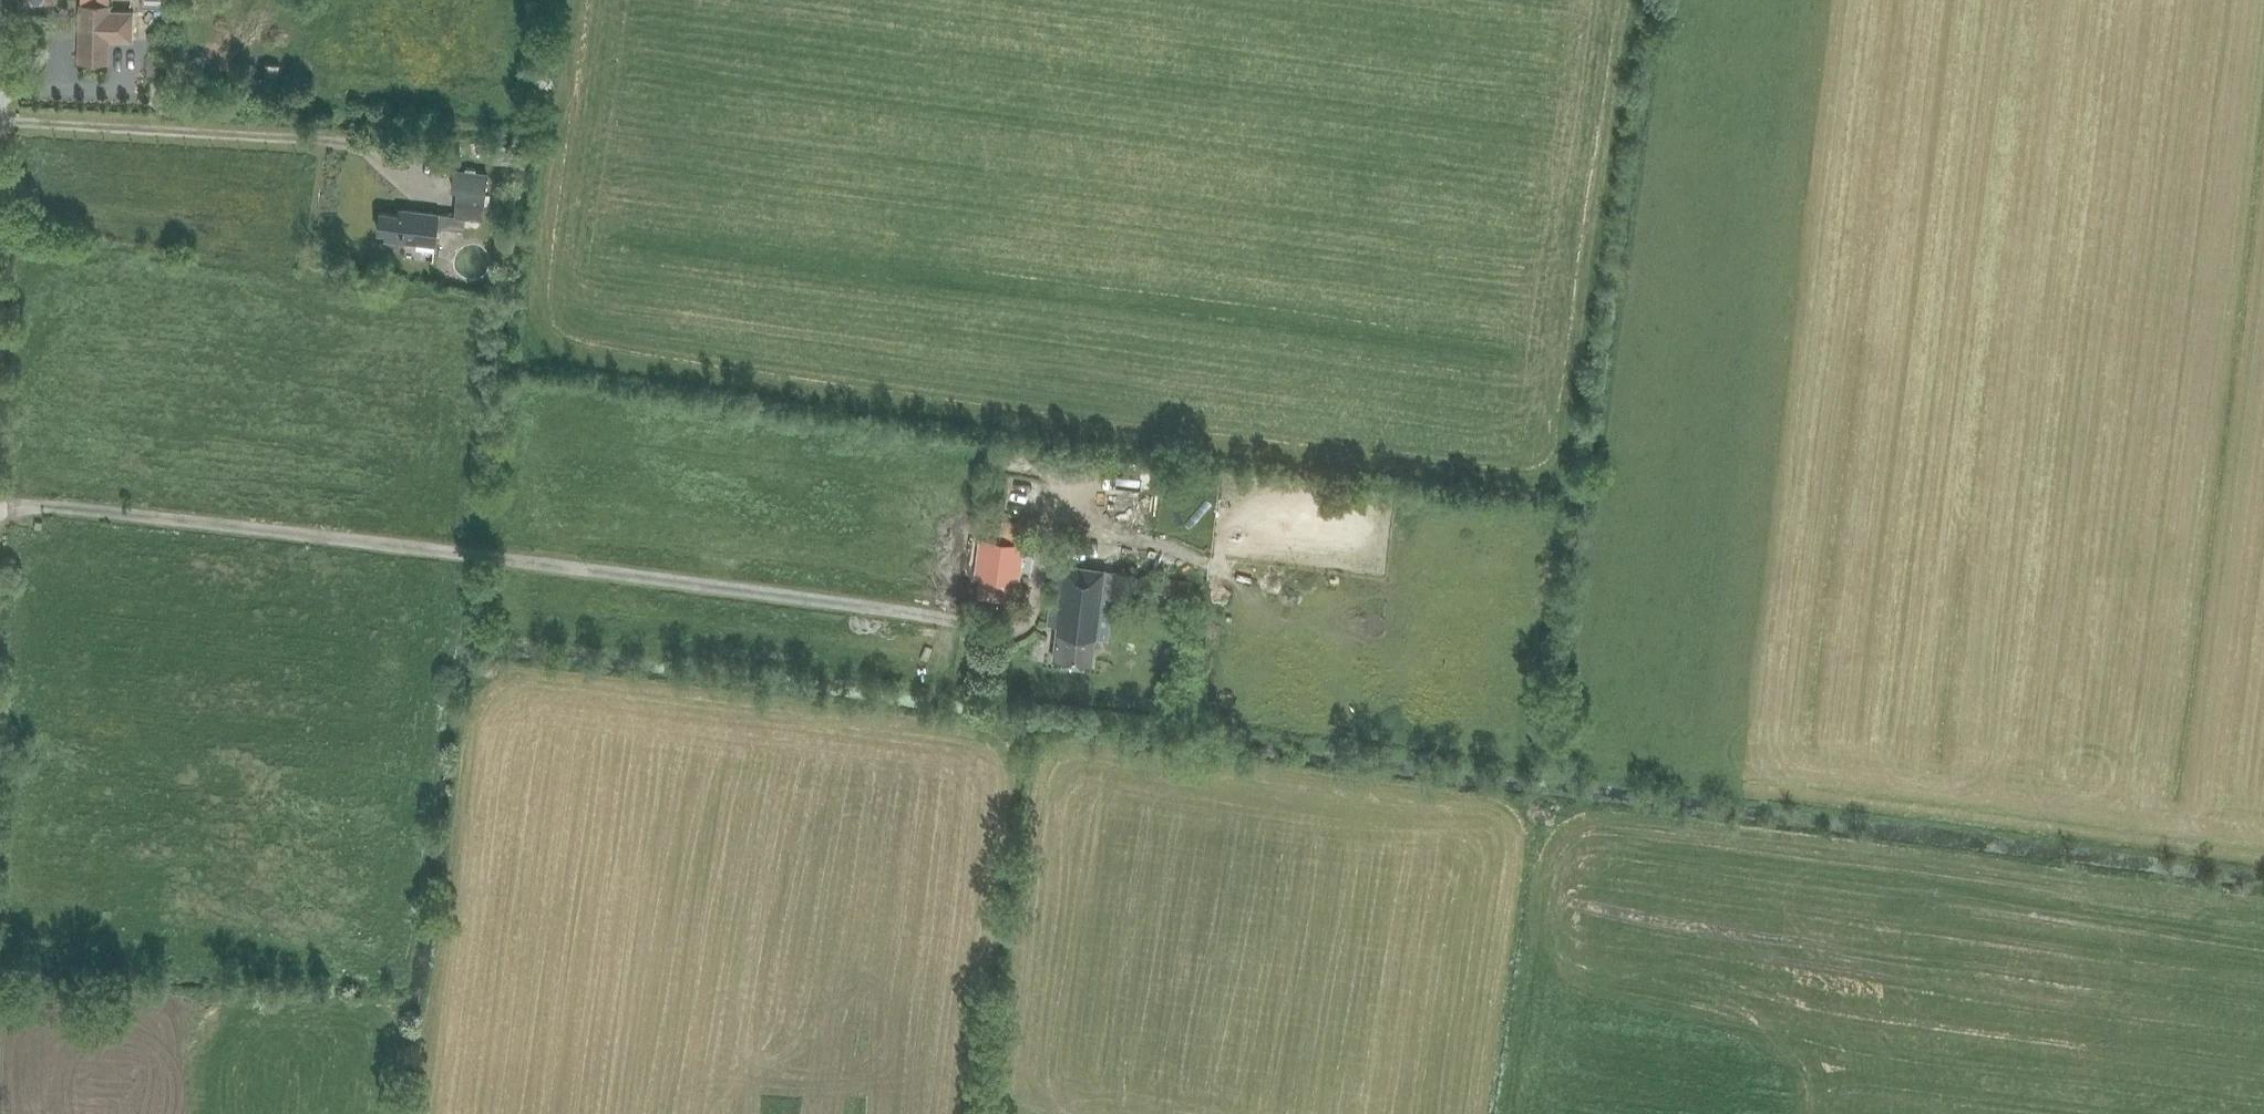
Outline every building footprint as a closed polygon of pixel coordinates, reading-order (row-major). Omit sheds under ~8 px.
[(78,61),(108,62),(109,40),(133,41),(134,10),(109,9),(109,5),(80,4),(78,61)] [(451,188),(457,189),(454,217),(399,211),(397,213),(380,211),(378,233),(384,234),(384,240),(434,245),(436,228),(463,230),(464,217),(481,219),(486,171),(453,168),(451,188)] [(994,584),(1021,587),(1026,543),(999,540),(994,584)] [(1056,624),(1053,652),(1052,661),(1092,666),(1096,639),(1106,639),(1111,600),(1189,610),(1193,580),(1140,574),(1140,577),(1135,577),(1135,573),(1055,564),(1047,623),(1056,624)]
